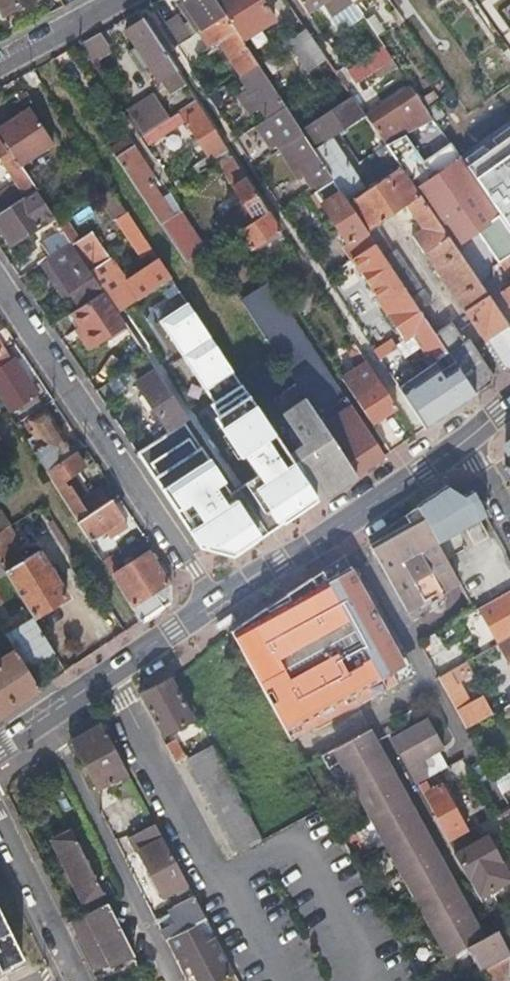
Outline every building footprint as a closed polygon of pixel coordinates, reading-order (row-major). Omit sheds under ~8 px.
[(28,0),(0,0),(0,6),(3,13),(28,0)] [(180,1),(188,15),(186,16),(197,32),(201,30),(224,15),(214,0),(182,0),(180,1)] [(224,15),(241,41),(273,20),(260,0),(214,0),(224,15)] [(307,11),(322,0),(299,0),(307,11)] [(333,13),(352,0),(324,0),(333,13)] [(404,19),(391,0),(382,0),(398,22),(404,19)] [(176,14),(160,25),(163,30),(179,19),(176,14)] [(240,75),(257,64),(241,41),(224,15),(201,30),(210,43),(217,41),(240,75)] [(163,30),(175,47),(191,36),(179,19),(163,30)] [(184,85),(141,21),(125,32),(157,81),(159,80),(169,95),(184,85)] [(326,57),(307,28),(288,40),(308,69),(326,57)] [(107,32),(84,41),(93,63),(116,54),(107,32)] [(266,117),(284,105),(266,79),(257,64),(240,75),(239,76),(246,87),(259,106),(266,117)] [(338,103),(352,94),(340,77),(326,86),(338,103)] [(410,83),(365,114),(379,134),(423,103),(410,83)] [(250,112),(259,106),(246,87),(237,93),(250,112)] [(216,91),(207,96),(215,108),(223,102),(216,91)] [(509,371),(509,326),(485,289),(455,246),(411,181),(402,169),(386,144),(376,151),(383,163),(367,174),(373,184),(365,189),(331,137),(365,114),(352,94),(338,103),(319,117),(307,124),(299,129),(302,133),(330,175),(333,180),(346,200),(366,231),(374,243),(380,251),(404,288),(420,313),(432,305),(395,250),(389,253),(379,238),(383,235),(376,225),(405,206),(413,217),(416,216),(424,229),(411,239),(463,318),(466,316),(506,374),(509,371)] [(140,135),(168,118),(155,100),(129,117),(140,135)] [(224,147),(194,101),(168,118),(140,135),(145,143),(181,120),(207,158),(224,147)] [(266,117),(255,124),(270,148),(279,143),(282,147),(302,133),(299,129),(284,105),(266,117)] [(0,119),(0,140),(19,168),(52,145),(29,110),(9,122),(4,117),(0,119)] [(305,121),(307,124),(319,117),(316,113),(305,121)] [(282,147),(278,149),(297,177),(305,178),(311,188),(330,175),(302,133),(282,147)] [(404,135),(386,144),(402,169),(419,157),(404,135)] [(468,166),(509,228),(509,136),(468,166)] [(34,190),(19,168),(0,140),(0,165),(14,186),(8,190),(7,188),(0,192),(0,212),(34,190)] [(124,140),(109,150),(177,255),(182,261),(203,247),(178,209),(169,215),(146,181),(149,178),(124,140)] [(460,155),(455,148),(436,162),(441,168),(460,155)] [(235,230),(266,211),(238,169),(228,153),(215,162),(241,203),(214,220),(225,236),(235,230)] [(455,246),(477,231),(497,261),(506,256),(509,261),(509,228),(468,166),(460,155),(441,168),(417,184),(413,180),(411,181),(455,246)] [(347,244),(366,231),(346,200),(333,180),(313,193),(347,244)] [(8,246),(52,217),(51,216),(34,190),(0,212),(0,233),(8,246)] [(248,249),(278,230),(266,211),(235,230),(248,249)] [(115,312),(168,278),(149,248),(125,212),(114,219),(140,258),(143,255),(150,265),(122,283),(89,233),(70,245),(91,275),(102,292),(115,312)] [(47,257),(69,243),(61,230),(39,245),(47,257)] [(347,244),(354,256),(374,243),(366,231),(347,244)] [(47,257),(45,258),(53,269),(47,273),(64,300),(71,296),(78,308),(102,292),(91,275),(70,245),(69,243),(47,257)] [(404,288),(380,251),(357,266),(381,303),(393,295),(404,288)] [(295,387),(354,477),(383,457),(346,399),(324,413),(316,399),(337,386),(327,370),(294,320),(269,281),(238,300),(250,318),(295,387)] [(436,336),(420,313),(404,288),(393,295),(399,305),(385,315),(401,340),(410,334),(419,347),(425,356),(428,353),(432,359),(445,351),(436,336)] [(78,308),(71,313),(79,326),(83,331),(82,334),(81,342),(86,349),(124,324),(115,312),(102,292),(78,308)] [(150,312),(157,324),(176,311),(168,300),(150,312)] [(78,337),(82,334),(83,331),(79,326),(73,330),(78,337)] [(474,395),(493,383),(492,377),(469,343),(465,345),(452,326),(436,336),(445,351),(474,395)] [(382,361),(400,349),(393,338),(375,350),(382,361)] [(363,361),(352,344),(346,348),(358,364),(363,361)] [(4,350),(0,353),(0,367),(11,360),(4,350)] [(425,429),(474,395),(445,351),(432,359),(433,359),(421,367),(422,369),(412,376),(408,370),(393,380),(425,429)] [(146,358),(126,371),(134,384),(154,371),(146,358)] [(0,367),(0,399),(7,410),(16,404),(19,408),(31,401),(28,396),(35,392),(12,359),(11,360),(0,367)] [(370,424),(394,408),(366,365),(341,381),(370,424)] [(134,384),(167,434),(187,420),(176,404),(154,371),(134,384)] [(306,451),(332,491),(346,482),(354,477),(295,387),(273,401),(306,451)] [(31,451),(44,471),(73,452),(45,410),(16,429),(25,442),(32,438),(37,446),(31,451)] [(84,463),(76,450),(73,452),(44,471),(68,508),(76,522),(108,501),(98,487),(79,499),(69,485),(65,487),(60,480),(84,463)] [(416,508),(421,516),(437,544),(488,514),(474,491),(465,496),(447,487),(416,508)] [(122,521),(108,501),(76,522),(88,540),(102,531),(104,533),(122,521)] [(4,531),(8,528),(0,515),(0,534),(4,531)] [(379,569),(399,606),(454,576),(437,544),(421,516),(368,549),(379,569)] [(0,534),(0,567),(4,574),(31,618),(32,620),(66,599),(38,554),(23,562),(4,531),(0,534)] [(62,556),(71,550),(63,538),(53,543),(62,556)] [(140,621),(163,605),(169,581),(148,551),(118,570),(115,565),(118,563),(115,559),(113,555),(108,557),(105,553),(99,557),(108,570),(110,569),(132,603),(130,605),(140,621)] [(249,624),(231,634),(293,748),(372,702),(361,681),(331,628),(307,584),(249,624)] [(480,611),(484,618),(495,612),(502,622),(506,619),(509,623),(509,594),(480,611)] [(44,621),(61,650),(101,626),(85,598),(44,621)] [(361,681),(382,670),(373,653),(380,649),(358,614),(331,628),(361,681)] [(26,668),(52,652),(32,620),(31,618),(5,633),(15,649),(26,668)] [(501,643),(509,660),(509,638),(501,643)] [(10,710),(40,690),(26,668),(15,649),(0,659),(0,717),(10,710)] [(437,650),(426,656),(438,678),(449,672),(437,650)] [(412,658),(410,655),(382,670),(361,681),(372,702),(412,680),(412,674),(412,658)] [(438,678),(457,713),(471,705),(452,670),(449,672),(438,678)] [(173,679),(142,697),(163,737),(194,720),(173,679)] [(471,705),(457,713),(467,730),(494,715),(485,698),(471,705)] [(418,782),(449,765),(441,752),(445,749),(429,721),(403,736),(412,753),(401,759),(415,784),(418,782)] [(102,724),(72,740),(98,790),(129,774),(102,724)] [(373,732),(351,744),(358,756),(374,746),(387,771),(393,768),(373,732)] [(412,753),(403,736),(401,733),(390,739),(401,759),(412,753)] [(166,744),(176,763),(185,758),(176,740),(166,744)] [(483,971),(484,971),(509,957),(509,951),(499,931),(485,938),(476,920),(471,923),(458,900),(463,897),(453,879),(448,882),(420,832),(426,829),(416,810),(411,813),(398,791),(404,788),(393,768),(387,771),(374,746),(358,756),(351,744),(323,759),(331,773),(341,767),(347,778),(352,775),(398,857),(392,860),(409,891),(414,888),(445,944),(440,947),(448,962),(468,950),(481,973),(483,971)] [(244,806),(213,746),(187,760),(236,849),(260,837),(244,806)] [(502,794),(509,790),(509,773),(495,781),(502,794)] [(352,775),(347,778),(392,860),(398,857),(352,775)] [(450,841),(468,831),(441,781),(430,788),(426,782),(420,785),(450,841)] [(411,813),(416,810),(404,788),(398,791),(411,813)] [(156,826),(128,840),(135,852),(139,850),(165,900),(188,886),(156,826)] [(448,882),(453,879),(426,829),(420,832),(448,882)] [(82,899),(102,889),(72,830),(53,840),(82,899)] [(468,831),(450,841),(481,898),(509,883),(509,875),(488,837),(475,844),(468,831)] [(409,891),(440,947),(445,944),(414,888),(409,891)] [(157,925),(165,939),(167,939),(205,920),(200,910),(193,897),(172,908),(176,915),(157,925)] [(471,923),(476,920),(463,897),(458,900),(471,923)] [(111,908),(108,902),(72,920),(97,969),(111,963),(115,969),(136,959),(111,908)] [(154,918),(157,925),(176,915),(172,908),(154,918)] [(11,969),(9,966),(22,959),(0,915),(0,975),(11,969)] [(167,939),(183,969),(188,966),(196,980),(213,972),(219,980),(234,973),(205,920),(167,939)] [(483,971),(489,980),(493,980),(506,974),(509,980),(509,957),(484,971),(483,971)] [(196,980),(219,980),(213,972),(196,980)]
